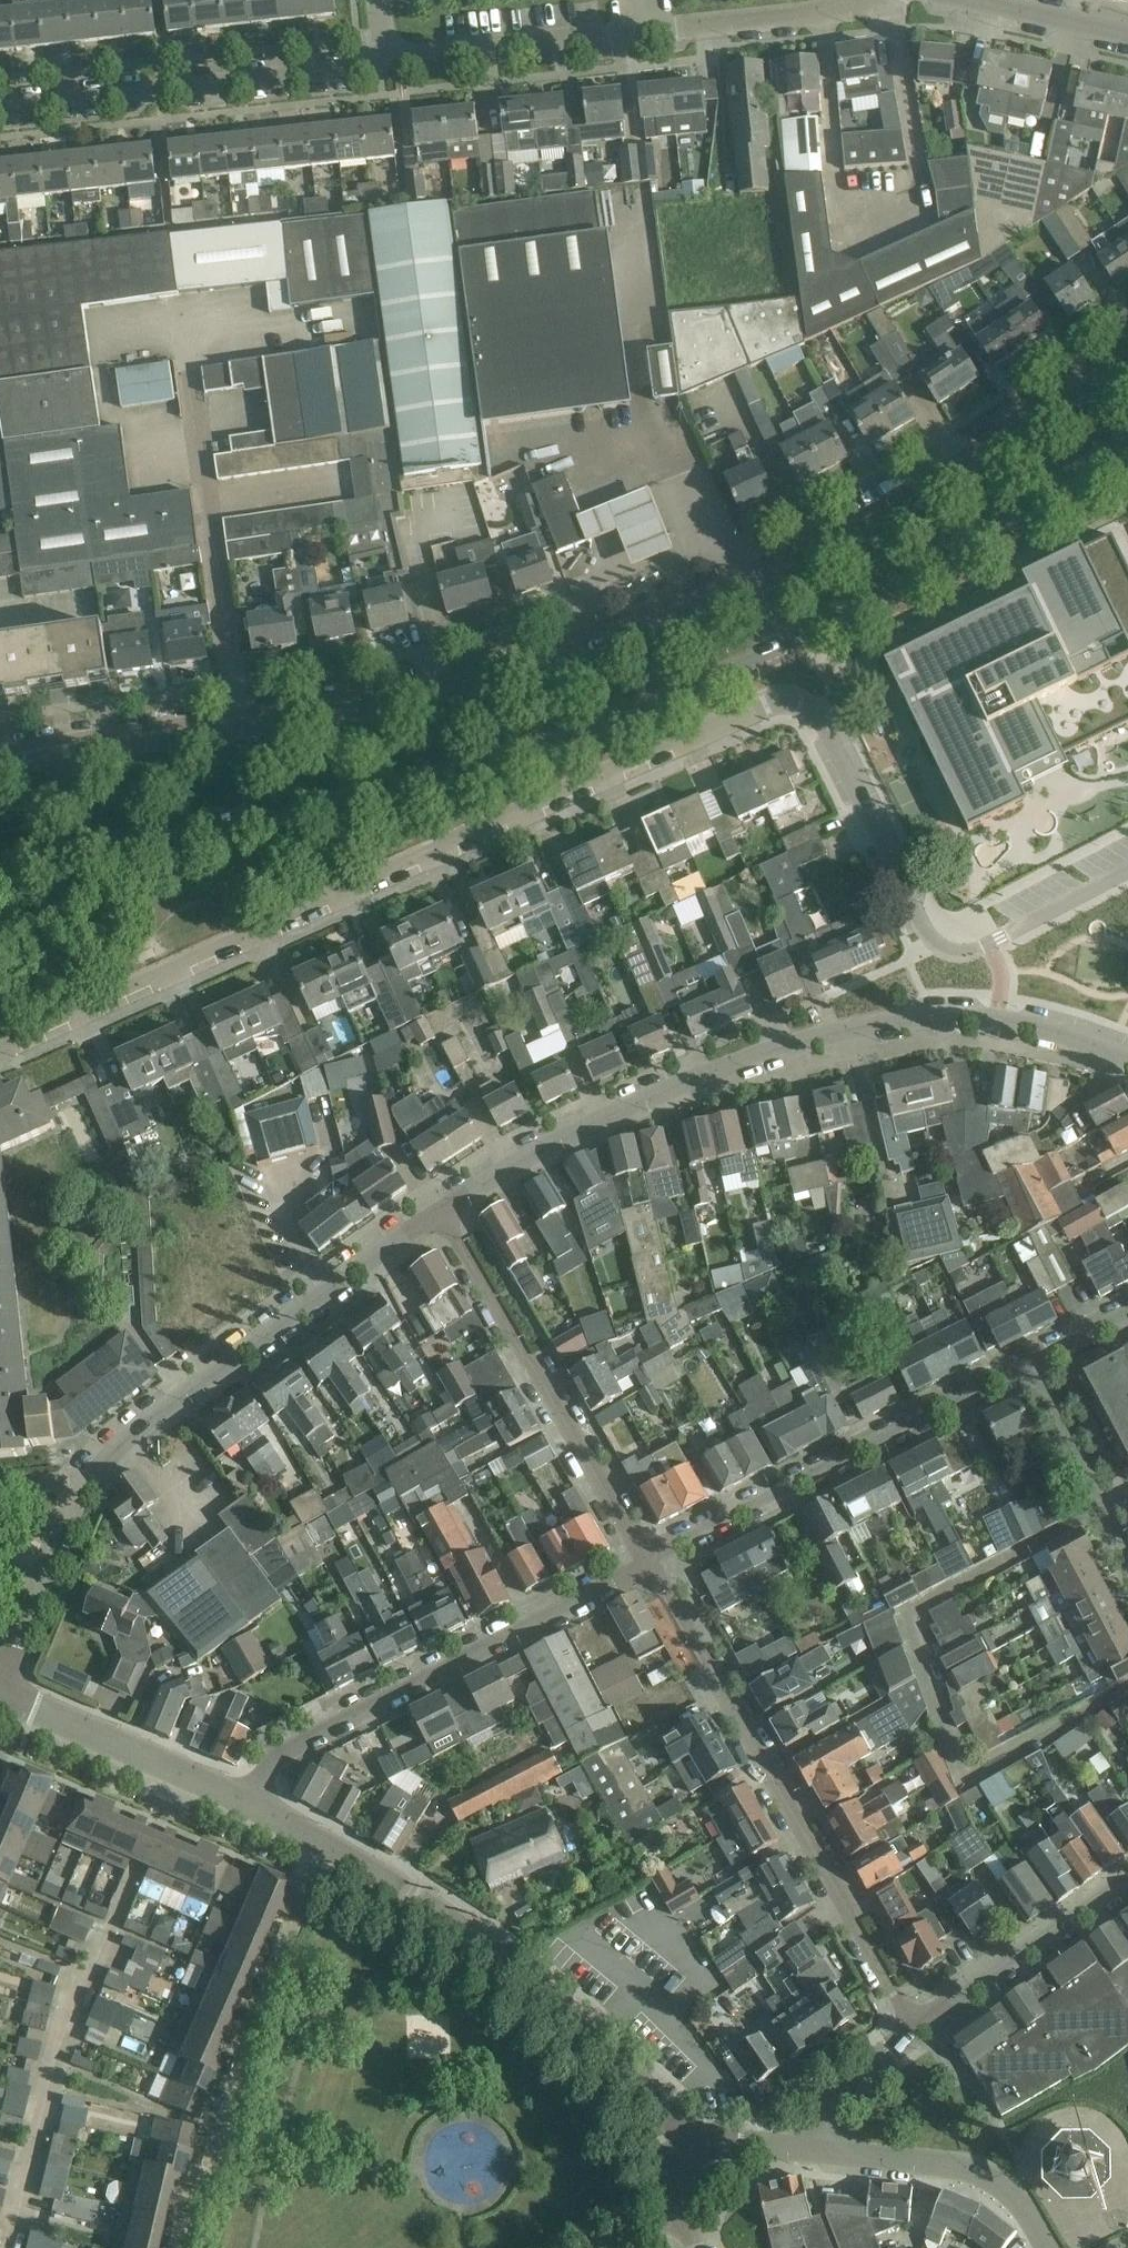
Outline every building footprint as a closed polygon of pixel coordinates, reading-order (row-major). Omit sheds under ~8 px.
[(96,1),(100,42),(128,39),(124,0),(107,0),(96,1)] [(128,39),(156,36),(152,0),(124,0),(128,39)] [(194,0),(165,0),(169,34),(197,31),(194,0)] [(225,28),(222,0),(194,0),(197,31),(225,28)] [(225,28),(252,25),(250,0),(222,0),(225,28)] [(280,22),(278,0),(250,0),(252,25),(280,22)] [(308,19),(306,0),(278,0),(280,22),(308,19)] [(308,19),(336,16),(334,0),(306,0),(308,19)] [(100,42),(96,1),(68,4),(73,45),(100,42)] [(73,45),(68,4),(41,7),(45,48),(73,45)] [(41,7),(13,10),(17,51),(45,48),(41,7)] [(0,11),(0,53),(17,51),(13,10),(0,11)] [(881,95),(873,44),(838,50),(846,101),(881,95)] [(955,52),(923,49),(920,82),(952,86),(955,52)] [(982,77),(975,106),(991,109),(990,114),(1007,118),(1012,95),(1014,87),(1019,62),(987,55),(982,77)] [(770,62),(776,110),(788,109),(787,97),(821,95),(820,81),(819,58),(770,62)] [(769,146),(762,62),(729,65),(737,166),(722,167),(724,195),(768,191),(764,147),(769,146)] [(1012,95),(1007,118),(1026,122),(1027,117),(1041,120),(1047,91),(1052,69),(1019,62),(1014,87),(1012,93),(1012,95)] [(1107,116),(1111,98),(1114,83),(1084,76),(1073,125),(1057,122),(1048,163),(1064,167),(1071,137),(1101,144),(1107,117),(1107,116)] [(702,82),(671,86),(674,116),(692,115),(694,134),(707,133),(702,82)] [(1111,98),(1107,116),(1125,120),(1115,165),(1097,161),(1095,174),(1091,189),(1115,175),(1117,174),(1127,166),(1127,86),(1114,83),(1111,98)] [(656,118),(674,116),(671,86),(640,89),(646,140),(658,138),(656,118)] [(625,139),(620,91),(585,95),(589,127),(604,125),(605,141),(625,139)] [(568,152),(569,157),(577,157),(570,110),(565,110),(563,97),(534,100),(532,101),(538,147),(539,147),(540,155),(568,152)] [(521,149),(538,147),(532,101),(501,104),(506,135),(507,135),(509,154),(521,152),(521,149)] [(960,103),(960,102),(943,105),(947,131),(964,129),(960,103)] [(476,107),(444,110),(448,145),(449,144),(452,161),(483,157),(476,107)] [(788,109),(776,110),(778,122),(785,176),(822,173),(818,119),(789,121),(788,109)] [(431,147),(448,145),(444,110),(412,114),(416,147),(404,148),(411,207),(428,205),(425,173),(421,173),(420,165),(432,163),(431,147)] [(373,122),(364,123),(368,161),(396,158),(392,116),(373,118),(373,122)] [(341,164),(368,161),(364,123),(353,124),(353,120),(336,122),(341,164)] [(318,128),(308,129),(312,167),(341,164),(336,122),(318,124),(318,128)] [(280,128),(285,170),(312,167),(308,129),(298,130),(298,126),(280,128)] [(256,173),(285,170),(280,128),(262,130),(263,134),(253,135),(254,146),(256,173)] [(907,163),(901,131),(842,135),(843,157),(844,169),(907,163)] [(256,173),(254,146),(253,135),(243,136),(242,132),(225,134),(229,177),(243,175),(244,186),(257,185),(256,173)] [(201,180),(229,177),(225,134),(207,136),(208,140),(198,141),(201,180)] [(201,180),(198,141),(188,142),(187,138),(169,140),(173,182),(201,180)] [(123,149),(128,187),(156,184),(151,142),(133,144),(133,148),(123,149)] [(637,147),(641,182),(651,180),(651,181),(657,181),(653,145),(637,147)] [(967,159),(971,197),(974,197),(1001,203),(1013,156),(967,145),(968,159),(967,159)] [(100,190),(128,187),(123,149),(113,151),(113,147),(96,148),(100,190)] [(620,149),(624,184),(641,182),(637,147),(620,149)] [(78,154),(68,155),(72,194),(74,204),(85,203),(85,205),(101,203),(100,190),(96,148),(78,150),(78,154)] [(40,155),(45,197),(72,194),(68,155),(58,157),(58,153),(40,155)] [(45,197),(40,155),(22,156),(23,160),(13,161),(17,200),(45,197)] [(570,190),(588,188),(584,156),(577,157),(569,157),(566,158),(568,174),(570,190)] [(1033,227),(1048,163),(1013,156),(1001,203),(974,197),(982,261),(1033,227)] [(20,223),(17,200),(13,161),(3,163),(3,159),(0,159),(0,206),(6,205),(10,242),(10,241),(14,241),(14,242),(22,241),(20,223)] [(939,224),(973,209),(971,197),(967,159),(928,164),(936,193),(939,224)] [(515,163),(496,165),(500,198),(518,196),(515,163)] [(602,163),(586,165),(588,186),(604,185),(602,163)] [(1095,174),(1064,167),(1048,163),(1033,227),(1041,222),(1042,223),(1054,214),(1055,214),(1054,213),(1091,189),(1095,174)] [(486,199),(500,198),(496,165),(482,167),(486,199)] [(1117,174),(1127,191),(1127,166),(1117,174)] [(822,173),(785,176),(801,298),(800,298),(805,342),(980,262),(973,209),(939,224),(939,227),(858,264),(833,254),(822,173)] [(557,175),(542,177),(544,192),(544,193),(570,190),(568,174),(557,175)] [(682,190),(683,200),(705,197),(705,194),(704,180),(681,183),(682,190)] [(382,183),(371,184),(373,202),(384,201),(382,183)] [(362,203),(373,202),(371,184),(360,185),(362,203)] [(683,200),(682,190),(653,193),(654,203),(680,201),(680,200),(683,200)] [(456,211),(484,421),(625,401),(596,192),(456,211)] [(258,196),(260,214),(273,213),(271,195),(258,196)] [(260,214),(258,196),(248,197),(250,215),(260,214)] [(316,199),(318,218),(329,217),(327,198),(316,199)] [(318,218),(316,199),(304,200),(306,220),(318,218)] [(215,201),(203,202),(205,221),(217,219),(215,201)] [(205,221),(203,202),(193,203),(195,222),(205,221)] [(170,235),(179,295),(245,287),(248,315),(270,313),(271,315),(272,315),(272,313),(292,311),(292,308),(294,307),(375,298),(381,342),(394,431),(400,474),(400,479),(471,469),(474,487),(490,480),(465,305),(451,203),(364,216),(363,214),(329,217),(318,218),(307,220),(306,220),(287,222),(170,235)] [(1055,214),(1054,214),(1068,235),(1077,249),(1090,240),(1068,206),(1058,212),(1055,214)] [(130,210),(132,229),(143,227),(141,209),(130,210)] [(121,230),(132,229),(130,210),(119,211),(121,230)] [(1068,235),(1054,214),(1042,223),(1068,261),(1080,253),(1077,249),(1068,235)] [(1116,228),(1127,246),(1127,221),(1116,228)] [(20,223),(22,241),(33,240),(31,222),(20,223)] [(76,226),(77,235),(78,244),(89,242),(87,224),(76,226)] [(77,235),(76,226),(65,227),(66,236),(77,235)] [(1127,279),(1127,246),(1116,228),(1091,245),(1101,260),(1099,261),(1116,287),(1127,279)] [(1,422),(4,444),(5,443),(101,430),(101,429),(83,308),(179,295),(170,235),(170,234),(0,253),(0,417),(1,422)] [(1022,270),(1006,246),(992,256),(1008,280),(1022,270)] [(1095,301),(1073,268),(1046,285),(1068,318),(1095,301)] [(959,304),(943,280),(942,280),(928,289),(935,300),(945,313),(959,304)] [(1005,323),(1023,349),(1049,331),(1018,286),(1004,295),(1017,314),(1005,323)] [(928,288),(914,295),(919,304),(926,305),(935,300),(928,289),(928,288)] [(673,347),(680,398),(734,374),(735,376),(766,362),(765,361),(805,344),(804,342),(805,342),(800,298),(727,307),(669,313),(668,311),(668,313),(673,347)] [(897,331),(882,308),(866,317),(882,341),(897,331)] [(995,367),(1023,349),(1005,323),(989,333),(976,314),(965,321),(995,367)] [(929,324),(935,337),(953,329),(947,317),(929,324)] [(960,355),(946,333),(933,342),(941,354),(917,370),(939,404),(978,379),(961,354),(960,355)] [(895,363),(882,342),(870,349),(884,370),(895,363)] [(392,430),(379,343),(263,360),(268,395),(274,433),(276,447),(392,430)] [(654,401),(655,401),(680,398),(673,347),(648,350),(655,401),(654,401)] [(800,348),(785,354),(792,367),(805,360),(800,348)] [(245,398),(268,395),(263,360),(229,365),(203,369),(206,392),(233,388),(244,387),(245,398)] [(170,363),(116,371),(122,408),(175,401),(170,363)] [(863,385),(873,400),(892,433),(916,418),(896,386),(895,387),(886,371),(863,385)] [(849,410),(833,383),(822,390),(833,410),(838,417),(849,410)] [(833,410),(822,390),(810,396),(815,405),(794,416),(795,419),(823,472),(848,459),(837,439),(830,425),(827,427),(821,417),(833,410)] [(869,447),(892,433),(873,400),(849,414),(869,447)] [(761,401),(749,407),(758,427),(770,452),(783,446),(761,401)] [(791,446),(784,449),(782,451),(799,484),(823,472),(795,419),(780,427),(791,446)] [(135,557),(135,558),(146,556),(200,548),(195,549),(188,491),(131,499),(121,426),(101,429),(101,430),(5,443),(8,465),(14,510),(17,530),(16,530),(19,553),(21,574),(31,573),(43,571),(55,570),(80,566),(92,564),(110,561),(135,557)] [(364,435),(367,459),(370,479),(400,474),(394,431),(364,435)] [(756,465),(742,432),(728,438),(743,471),(726,478),(735,497),(733,498),(735,502),(737,501),(741,511),(742,510),(740,507),(771,493),(772,497),(773,496),(759,464),(756,465)] [(269,448),(276,447),(274,433),(230,439),(232,454),(242,452),(255,450),(269,448)] [(364,435),(350,437),(354,461),(367,459),(364,435)] [(350,437),(337,439),(340,463),(354,461),(350,437)] [(337,439),(323,441),(327,465),(340,463),(337,439)] [(323,441),(310,443),(313,467),(327,465),(323,441)] [(310,443),(296,445),(299,469),(313,467),(310,443)] [(296,445),(282,446),(286,471),(299,469),(296,445)] [(276,447),(269,448),(272,473),(286,471),(282,446),(276,447)] [(269,448),(255,450),(259,475),(272,473),(269,448)] [(255,450),(242,452),(245,477),(259,475),(255,450)] [(232,454),(228,454),(232,478),(245,477),(242,452),(232,454)] [(228,454),(215,456),(218,480),(232,478),(228,454)] [(0,466),(0,512),(14,510),(8,465),(0,466)] [(400,479),(400,474),(370,479),(373,499),(402,495),(400,479)] [(591,541),(564,474),(532,487),(559,553),(591,541)] [(402,495),(373,499),(376,523),(396,520),(398,520),(406,519),(405,517),(403,496),(402,495)] [(545,525),(535,495),(519,501),(529,530),(545,525)] [(376,523),(373,499),(360,501),(364,525),(376,523)] [(364,525),(360,501),(347,503),(350,527),(364,525)] [(350,527),(347,503),(333,504),(337,529),(344,528),(350,527)] [(322,530),(337,529),(333,504),(319,507),(322,530)] [(308,532),(322,530),(319,507),(305,508),(308,532)] [(295,534),(308,532),(305,508),(291,510),(295,534)] [(281,535),(291,534),(295,534),(291,510),(278,512),(281,535)] [(268,537),(281,535),(278,512),(264,514),(268,537)] [(254,539),(268,537),(264,514),(251,516),(254,539)] [(240,541),(254,539),(251,516),(237,518),(240,541)] [(227,543),(240,541),(237,518),(224,520),(227,543)] [(376,523),(364,525),(350,527),(344,528),(350,559),(385,551),(390,573),(383,575),(387,593),(366,597),(374,632),(409,624),(397,572),(408,570),(396,520),(376,523)] [(254,539),(240,541),(227,543),(230,563),(293,554),(290,535),(291,535),(291,534),(281,535),(268,537),(254,539)] [(554,583),(537,534),(502,545),(519,595),(554,583)] [(17,553),(15,536),(0,538),(0,556),(17,553)] [(1034,784),(1029,773),(1127,724),(1127,568),(1112,536),(1084,549),(1083,547),(1023,576),(1030,590),(886,662),(969,831),(1028,802),(1022,790),(1034,784)] [(499,565),(492,540),(456,550),(462,573),(439,579),(448,614),(467,609),(466,607),(478,604),(479,606),(493,602),(485,569),(499,565)] [(200,548),(146,556),(149,573),(202,565),(200,548)] [(19,553),(6,555),(9,577),(19,575),(22,575),(21,574),(19,553)] [(0,556),(0,578),(9,577),(6,555),(0,556)] [(146,556),(135,558),(132,558),(137,589),(151,587),(149,573),(146,556)] [(92,564),(80,566),(83,589),(95,587),(92,564)] [(317,565),(296,569),(300,594),(300,596),(321,593),(317,565)] [(80,566),(67,568),(71,590),(83,589),(80,566)] [(67,568),(55,570),(59,592),(71,590),(67,568)] [(55,570),(43,571),(46,594),(59,592),(55,570)] [(43,571),(31,573),(34,596),(46,594),(43,571)] [(22,575),(19,575),(22,597),(34,596),(31,573),(21,574),(22,575)] [(183,575),(184,589),(200,588),(199,574),(183,575)] [(357,599),(355,584),(342,586),(343,592),(311,598),(319,642),(355,635),(349,601),(357,599)] [(296,628),(305,627),(300,596),(300,594),(278,598),(280,612),(248,616),(249,620),(245,620),(247,631),(251,631),(254,653),(255,652),(255,650),(282,646),(283,648),(298,646),(296,628)] [(211,624),(208,605),(156,613),(159,632),(167,631),(172,665),(207,659),(202,625),(211,624)] [(102,628),(109,674),(153,667),(148,637),(145,637),(141,614),(110,619),(111,626),(102,628)] [(102,625),(46,633),(54,686),(110,678),(109,674),(102,628),(102,625)] [(0,640),(0,694),(54,686),(46,633),(0,640)] [(751,769),(768,808),(781,803),(786,814),(801,808),(789,779),(799,775),(788,751),(764,762),(764,763),(751,769)] [(735,810),(722,816),(732,838),(745,832),(740,821),(768,808),(751,769),(736,775),(738,780),(724,786),(735,810)] [(824,786),(809,794),(823,822),(838,815),(824,786)] [(669,806),(687,844),(714,832),(719,844),(733,874),(746,868),(732,838),(722,816),(710,821),(700,797),(685,803),(683,799),(669,806)] [(687,844),(669,806),(655,812),(657,816),(643,823),(654,847),(641,853),(659,892),(666,907),(679,902),(664,869),(658,857),(687,844)] [(782,839),(789,853),(820,839),(814,825),(782,839)] [(588,842),(591,848),(606,881),(634,868),(647,897),(659,892),(641,853),(630,858),(619,833),(604,840),(602,836),(588,842)] [(762,867),(777,902),(791,896),(790,895),(806,889),(797,868),(827,855),(820,839),(789,853),(789,855),(762,867)] [(560,889),(564,897),(577,926),(585,944),(598,938),(584,906),(611,894),(606,881),(591,848),(588,842),(575,848),(577,853),(562,859),(573,883),(560,889)] [(503,885),(517,915),(531,909),(535,918),(551,910),(568,951),(585,944),(577,926),(564,897),(549,904),(532,867),(518,874),(520,877),(503,885)] [(503,885),(489,891),(488,887),(473,894),(490,931),(475,938),(483,955),(496,984),(512,977),(495,940),(509,934),(505,926),(519,919),(517,915),(503,885)] [(722,957),(739,950),(725,918),(712,888),(695,895),(722,957)] [(801,921),(791,896),(777,902),(787,927),(801,921)] [(414,924),(430,959),(461,946),(443,907),(429,914),(431,917),(414,924)] [(739,912),(725,918),(739,950),(740,953),(754,946),(739,912)] [(876,949),(885,945),(877,928),(868,933),(860,914),(831,927),(839,946),(851,971),(880,959),(876,949)] [(632,925),(656,982),(657,984),(674,977),(649,918),(632,925)] [(430,960),(430,959),(414,924),(400,931),(399,927),(384,934),(395,958),(379,965),(406,1025),(426,1016),(411,983),(423,977),(418,965),(430,960)] [(851,971),(839,946),(831,927),(802,939),(811,958),(810,958),(821,984),(851,971)] [(599,938),(598,938),(585,944),(588,952),(603,946),(599,938)] [(803,992),(780,940),(755,951),(761,964),(759,964),(776,1004),(803,992)] [(548,961),(534,967),(535,968),(559,1024),(573,1018),(556,978),(560,976),(558,972),(558,971),(574,964),(587,994),(600,988),(583,948),(582,945),(569,952),(548,961)] [(390,1031),(398,1028),(406,1025),(379,965),(365,972),(354,947),(340,954),(342,957),(326,964),(339,995),(340,994),(349,1013),(377,1000),(388,1026),(390,1031)] [(480,991),(496,984),(483,955),(467,962),(480,991)] [(339,995),(326,964),(311,971),(309,968),(295,974),(313,1013),(329,1005),(327,1000),(339,995)] [(540,1034),(559,1026),(559,1024),(535,968),(516,976),(540,1034)] [(723,1027),(752,1014),(740,986),(738,987),(731,971),(704,983),(711,999),(723,1027)] [(677,994),(684,1011),(683,1011),(695,1039),(723,1027),(711,999),(704,983),(677,994)] [(253,997),(237,1004),(251,1035),(254,1041),(283,1036),(281,1026),(283,1025),(265,987),(251,994),(253,997)] [(479,991),(453,1001),(459,1015),(485,1006),(479,991)] [(237,1004),(222,1011),(220,1008),(206,1014),(223,1052),(229,1063),(230,1062),(258,1050),(251,1035),(237,1004)] [(624,1017),(615,1021),(621,1036),(622,1037),(622,1038),(629,1053),(638,1049),(643,1061),(674,1048),(665,1027),(661,1018),(643,1026),(635,1007),(622,1013),(624,1017)] [(436,1038),(425,1019),(401,1032),(407,1043),(416,1039),(420,1047),(423,1046),(436,1038)] [(582,1031),(575,1034),(580,1046),(583,1053),(582,1053),(586,1062),(595,1082),(626,1069),(613,1040),(621,1036),(615,1021),(614,1020),(588,1031),(587,1029),(582,1031)] [(304,1035),(315,1059),(332,1051),(327,1041),(334,1038),(331,1032),(325,1035),(321,1027),(304,1035)] [(232,1112),(233,1112),(209,1059),(194,1066),(176,1028),(162,1034),(163,1037),(148,1044),(162,1075),(169,1090),(190,1081),(203,1110),(226,1100),(232,1112)] [(399,1029),(398,1028),(390,1031),(391,1032),(369,1042),(376,1057),(403,1045),(396,1031),(399,1029)] [(507,1049),(499,1032),(487,1037),(495,1055),(507,1049)] [(535,1066),(520,1033),(505,1040),(525,1083),(534,1079),(546,1104),(577,1090),(560,1054),(535,1066)] [(470,1061),(457,1037),(442,1046),(450,1061),(454,1069),(470,1061)] [(131,1086),(103,1098),(104,1101),(106,1107),(109,1113),(112,1120),(114,1126),(117,1132),(120,1138),(122,1144),(154,1134),(138,1101),(155,1094),(149,1080),(162,1075),(148,1044),(133,1051),(131,1048),(117,1054),(131,1086)] [(233,1112),(249,1104),(230,1062),(229,1063),(223,1052),(209,1059),(233,1112)] [(364,1057),(324,1066),(331,1093),(349,1089),(347,1080),(368,1075),(364,1057)] [(1005,1197),(997,1175),(989,1147),(982,1150),(967,1149),(968,1112),(977,1107),(971,1085),(950,1090),(944,1066),(915,1073),(924,1112),(940,1108),(964,1209),(968,1208),(968,1211),(999,1202),(998,1199),(1005,1197)] [(982,1150),(989,1147),(990,1146),(992,1124),(1016,1126),(1023,1075),(994,1070),(990,1092),(989,1118),(981,1117),(980,1111),(977,1111),(977,1107),(968,1112),(967,1149),(982,1150)] [(924,1112),(915,1073),(884,1080),(889,1104),(876,1107),(889,1162),(898,1160),(900,1166),(902,1174),(914,1171),(916,1171),(913,1158),(904,1117),(924,1112)] [(92,1075),(73,1084),(79,1097),(85,1094),(92,1075)] [(92,1075),(85,1094),(88,1100),(101,1095),(92,1075)] [(1023,1075),(1016,1126),(1015,1133),(1029,1135),(1032,1112),(1045,1114),(1045,1110),(1050,1111),(1067,1099),(1069,1082),(1050,1079),(1023,1075)] [(500,1096),(492,1082),(480,1088),(488,1102),(487,1103),(500,1128),(528,1113),(514,1088),(500,1096)] [(850,1114),(843,1083),(824,1087),(825,1094),(814,1096),(823,1135),(844,1130),(847,1141),(851,1158),(873,1153),(863,1111),(850,1114)] [(73,1084),(67,1087),(73,1100),(79,1097),(73,1084)] [(67,1087),(60,1090),(66,1103),(73,1100),(67,1087)] [(0,1099),(0,1458),(27,1455),(26,1447),(56,1444),(55,1438),(74,1436),(88,1425),(69,1398),(68,1398),(58,1405),(28,1408),(1,1152),(54,1128),(47,1111),(41,1098),(32,1102),(25,1088),(0,1099)] [(1102,1129),(1127,1114),(1127,1106),(1118,1089),(1113,1088),(1083,1104),(1072,1115),(1063,1124),(1066,1131),(1082,1122),(1089,1135),(1102,1129)] [(60,1090),(54,1092),(60,1106),(66,1103),(60,1090)] [(54,1092),(47,1095),(53,1108),(60,1106),(54,1092)] [(429,1172),(454,1156),(429,1116),(426,1107),(424,1108),(415,1094),(392,1109),(394,1118),(404,1133),(429,1172)] [(47,1095),(41,1098),(47,1111),(53,1108),(47,1095)] [(101,1095),(88,1100),(91,1107),(104,1101),(103,1098),(101,1095)] [(391,1120),(384,1097),(363,1102),(375,1150),(397,1145),(391,1120)] [(441,1097),(426,1107),(429,1116),(454,1156),(481,1139),(466,1115),(465,1116),(455,1100),(447,1105),(441,1097)] [(319,1148),(305,1099),(246,1116),(260,1165),(319,1148)] [(801,1099),(773,1106),(787,1162),(798,1159),(793,1141),(810,1137),(801,1099)] [(104,1101),(91,1107),(94,1113),(106,1107),(104,1101)] [(787,1162),(773,1106),(744,1113),(753,1150),(770,1146),(774,1162),(784,1159),(785,1163),(787,1162)] [(106,1107),(94,1113),(96,1119),(109,1113),(106,1107)] [(109,1113),(96,1119),(99,1125),(112,1120),(109,1113)] [(754,1152),(752,1152),(747,1153),(743,1136),(738,1114),(711,1120),(711,1121),(719,1159),(724,1179),(740,1175),(742,1184),(759,1180),(760,1180),(754,1152)] [(1102,1129),(1111,1145),(1095,1154),(1100,1161),(1127,1145),(1127,1114),(1102,1129)] [(112,1120),(99,1125),(102,1131),(114,1126),(112,1120)] [(716,1297),(730,1291),(700,1164),(703,1163),(718,1160),(719,1159),(711,1121),(711,1120),(703,1122),(681,1127),(686,1149),(690,1166),(689,1167),(695,1193),(691,1194),(695,1211),(694,1211),(699,1234),(701,1244),(702,1244),(716,1297)] [(114,1126),(102,1131),(105,1138),(117,1132),(114,1126)] [(226,1129),(223,1135),(225,1143),(238,1140),(235,1127),(226,1129)] [(638,1137),(647,1174),(654,1203),(655,1203),(659,1206),(667,1204),(669,1199),(685,1196),(681,1180),(673,1148),(668,1149),(664,1131),(638,1137)] [(117,1132),(105,1138),(107,1144),(120,1138),(117,1132)] [(990,1146),(989,1147),(997,1175),(1035,1165),(1042,1161),(1031,1136),(1029,1135),(1015,1133),(1015,1136),(1015,1139),(990,1146)] [(697,1333),(693,1323),(695,1322),(687,1310),(677,1312),(652,1204),(654,1203),(647,1174),(638,1137),(607,1144),(612,1166),(615,1177),(625,1175),(633,1209),(621,1212),(647,1325),(648,1325),(656,1323),(666,1340),(666,1341),(670,1348),(697,1333)] [(120,1138),(107,1144),(110,1150),(122,1145),(122,1144),(120,1138)] [(122,1145),(110,1150),(113,1156),(125,1151),(122,1145)] [(125,1151),(113,1156),(116,1162),(128,1157),(125,1151)] [(356,1186),(372,1212),(407,1188),(389,1163),(373,1174),(356,1152),(348,1157),(356,1186)] [(589,1152),(564,1167),(582,1197),(574,1201),(590,1252),(595,1250),(606,1244),(596,1223),(612,1215),(603,1201),(599,1203),(592,1191),(607,1182),(589,1152)] [(1035,1165),(997,1175),(1005,1197),(1007,1196),(1023,1236),(1028,1234),(1029,1236),(1030,1236),(1058,1222),(1084,1211),(1093,1229),(1105,1222),(1107,1221),(1097,1202),(1096,1201),(1085,1207),(1071,1181),(1082,1176),(1078,1168),(1065,1174),(1056,1153),(1042,1161),(1035,1165)] [(128,1157),(116,1162),(118,1169),(131,1163),(128,1157)] [(350,1174),(346,1158),(331,1162),(332,1171),(334,1179),(350,1174)] [(826,1161),(788,1169),(794,1196),(826,1189),(832,1188),(826,1161)] [(131,1163),(118,1169),(121,1175),(133,1169),(131,1163)] [(133,1169),(121,1175),(124,1181),(136,1175),(133,1169)] [(945,1197),(940,1171),(927,1174),(932,1201),(887,1211),(899,1266),(940,1257),(949,1274),(962,1268),(967,1265),(948,1197),(945,1197)] [(136,1175),(124,1181),(127,1187),(139,1182),(136,1175)] [(548,1177),(523,1191),(541,1221),(536,1224),(565,1273),(585,1262),(576,1246),(571,1250),(564,1238),(569,1235),(555,1212),(565,1206),(548,1177)] [(139,1182),(127,1187),(129,1193),(142,1188),(139,1182)] [(320,1252),(353,1226),(335,1201),(333,1184),(307,1204),(315,1214),(299,1227),(320,1252)] [(1107,1221),(1118,1215),(1127,1209),(1127,1184),(1097,1202),(1107,1221)] [(356,1186),(335,1201),(353,1226),(354,1225),(372,1212),(356,1186)] [(839,1186),(832,1188),(826,1189),(831,1217),(837,1216),(839,1186)] [(142,1188),(129,1193),(132,1200),(145,1194),(142,1188)] [(145,1194),(132,1200),(135,1206),(147,1199),(145,1194)] [(147,1199),(135,1206),(135,1212),(148,1211),(147,1199)] [(544,1294),(533,1276),(534,1276),(514,1242),(523,1236),(505,1204),(481,1220),(529,1303),(530,1303),(530,1302),(544,1294)] [(1118,1215),(1121,1220),(1127,1216),(1127,1209),(1118,1215)] [(687,1247),(701,1244),(694,1211),(679,1214),(687,1247)] [(1030,1236),(1050,1277),(1057,1291),(1074,1282),(1052,1238),(1064,1232),(1070,1241),(1079,1236),(1093,1261),(1083,1266),(1091,1280),(1100,1298),(1123,1286),(1106,1253),(1093,1229),(1084,1211),(1058,1222),(1030,1236)] [(1107,1221),(1105,1222),(1109,1230),(1122,1222),(1121,1220),(1118,1215),(1107,1221)] [(778,1268),(768,1222),(753,1225),(760,1261),(743,1265),(746,1283),(778,1268)] [(1127,1284),(1127,1242),(1118,1247),(1109,1230),(1105,1222),(1093,1229),(1106,1253),(1123,1286),(1127,1284)] [(1050,1277),(1030,1236),(1029,1236),(1039,1258),(1026,1265),(1041,1294),(1026,1302),(1017,1285),(1006,1291),(1028,1335),(1057,1321),(1045,1297),(1057,1291),(1050,1277)] [(808,1257),(803,1237),(783,1242),(788,1264),(803,1260),(808,1257)] [(840,1248),(808,1260),(813,1274),(844,1263),(840,1248)] [(473,1311),(438,1253),(410,1273),(428,1303),(420,1307),(435,1333),(473,1311)] [(742,1264),(729,1267),(733,1286),(746,1283),(743,1265),(742,1264)] [(962,1268),(949,1274),(955,1286),(961,1284),(964,1273),(962,1268)] [(578,1302),(601,1290),(592,1272),(578,1279),(573,1270),(564,1275),(578,1302)] [(924,1271),(913,1276),(919,1288),(930,1283),(924,1271)] [(915,1283),(910,1272),(886,1283),(896,1304),(897,1304),(892,1294),(915,1283)] [(783,1297),(772,1274),(745,1286),(756,1309),(783,1297)] [(872,1316),(896,1304),(886,1283),(875,1288),(861,1294),(872,1316)] [(1001,1349),(1028,1335),(1006,1291),(1002,1284),(963,1304),(987,1352),(999,1345),(1001,1349)] [(730,1291),(716,1297),(715,1298),(723,1311),(749,1300),(742,1286),(741,1287),(730,1291)] [(133,1287),(114,1288),(115,1307),(135,1305),(133,1287)] [(380,1295),(363,1307),(406,1365),(404,1367),(414,1383),(425,1375),(414,1359),(415,1359),(394,1330),(402,1324),(380,1295)] [(715,1298),(714,1298),(687,1310),(695,1322),(723,1311),(715,1298)] [(388,1364),(395,1373),(410,1394),(418,1389),(404,1367),(406,1365),(363,1307),(343,1322),(356,1340),(365,1351),(374,1344),(376,1346),(372,1349),(371,1355),(380,1367),(384,1367),(388,1364)] [(929,1313),(941,1335),(959,1371),(984,1358),(966,1323),(951,1330),(948,1325),(949,1325),(943,1311),(937,1314),(935,1310),(929,1313)] [(606,1312),(580,1321),(589,1347),(615,1338),(606,1312)] [(917,1348),(935,1383),(959,1371),(941,1335),(927,1342),(925,1337),(926,1336),(919,1323),(921,1323),(916,1314),(908,1318),(910,1322),(905,1324),(917,1348)] [(156,1315),(144,1316),(145,1329),(157,1323),(156,1315)] [(157,1323),(145,1329),(150,1335),(160,1328),(157,1323)] [(648,1326),(639,1330),(650,1349),(663,1341),(666,1340),(656,1323),(648,1325),(648,1326)] [(368,1408),(376,1422),(377,1421),(382,1429),(391,1423),(370,1392),(371,1391),(350,1362),(358,1356),(336,1327),(318,1340),(362,1398),(368,1408)] [(563,1361),(588,1346),(580,1327),(553,1343),(563,1361)] [(160,1328),(150,1335),(153,1340),(164,1333),(160,1328)] [(69,1398),(88,1425),(157,1372),(127,1333),(57,1383),(68,1398),(69,1398)] [(164,1333),(153,1340),(156,1345),(167,1338),(164,1333)] [(807,1343),(833,1396),(836,1401),(851,1393),(853,1398),(852,1399),(863,1420),(899,1402),(889,1382),(883,1370),(849,1387),(838,1366),(842,1363),(827,1333),(807,1343)] [(911,1395),(935,1383),(917,1348),(903,1355),(900,1349),(902,1348),(896,1335),(889,1339),(887,1334),(881,1336),(911,1395)] [(167,1338),(156,1345),(160,1350),(171,1343),(167,1338)] [(355,1416),(368,1408),(362,1398),(318,1340),(299,1354),(312,1372),(321,1384),(331,1376),(352,1405),(349,1407),(355,1416)] [(588,1346),(563,1361),(581,1392),(638,1360),(637,1358),(664,1342),(663,1341),(650,1349),(643,1352),(640,1347),(632,1352),(618,1360),(608,1342),(607,1342),(595,1348),(590,1350),(588,1346)] [(637,1358),(638,1360),(649,1379),(676,1363),(664,1342),(637,1358)] [(171,1343),(160,1350),(163,1355),(174,1347),(171,1343)] [(836,1401),(807,1343),(799,1347),(807,1365),(802,1368),(811,1384),(799,1390),(805,1402),(824,1440),(848,1427),(835,1401),(836,1401)] [(174,1347),(163,1355),(166,1360),(177,1352),(174,1347)] [(1122,1349),(1076,1373),(1088,1396),(1093,1393),(1100,1405),(1094,1408),(1107,1432),(1112,1429),(1119,1441),(1113,1444),(1126,1468),(1127,1467),(1127,1362),(1122,1349)] [(480,1396),(513,1380),(496,1352),(465,1371),(460,1363),(438,1376),(456,1407),(480,1396)] [(292,1359),(275,1371),(317,1430),(326,1424),(327,1423),(306,1394),(314,1388),(292,1359)] [(649,1379),(638,1360),(581,1392),(592,1412),(623,1395),(616,1384),(635,1373),(644,1389),(639,1392),(652,1385),(648,1379),(649,1379)] [(317,1430),(275,1371),(255,1386),(277,1415),(286,1408),(307,1437),(310,1442),(305,1446),(317,1462),(329,1453),(323,1443),(324,1443),(316,1431),(317,1430)] [(801,1452),(771,1394),(770,1393),(769,1394),(758,1376),(739,1387),(749,1404),(746,1410),(745,1410),(757,1431),(759,1431),(776,1465),(801,1452)] [(513,1380),(480,1396),(490,1414),(439,1444),(445,1455),(531,1411),(513,1380)] [(824,1440),(805,1402),(799,1390),(798,1390),(795,1383),(794,1383),(771,1394),(801,1452),(824,1440)] [(652,1385),(639,1392),(650,1412),(663,1404),(652,1385)] [(227,1407),(264,1458),(274,1476),(287,1467),(265,1437),(263,1438),(258,1430),(269,1422),(247,1392),(227,1407)] [(1040,1444),(1018,1401),(986,1417),(996,1437),(999,1443),(1021,1432),(1029,1449),(1040,1444)] [(227,1407),(204,1423),(226,1453),(238,1445),(244,1453),(244,1454),(264,1483),(274,1476),(264,1458),(227,1407)] [(609,1410),(596,1418),(602,1428),(615,1421),(609,1410)] [(757,1431),(745,1410),(732,1417),(743,1439),(728,1447),(747,1479),(772,1467),(755,1433),(757,1431)] [(542,1431),(531,1411),(445,1455),(453,1468),(490,1449),(504,1440),(510,1450),(542,1431)] [(422,1442),(426,1449),(438,1442),(430,1429),(438,1425),(435,1419),(431,1413),(412,1424),(422,1442)] [(317,1430),(316,1431),(324,1443),(324,1444),(325,1444),(335,1437),(327,1425),(326,1424),(317,1430)] [(950,1498),(964,1491),(962,1488),(980,1479),(973,1466),(966,1452),(956,1432),(912,1455),(940,1507),(945,1505),(952,1501),(950,1498)] [(508,1471),(525,1462),(551,1448),(544,1435),(501,1458),(508,1471)] [(423,1449),(416,1436),(393,1449),(401,1462),(423,1449)] [(445,1455),(439,1444),(438,1442),(426,1449),(386,1472),(391,1481),(415,1522),(421,1519),(448,1571),(447,1572),(455,1587),(457,1586),(464,1600),(468,1598),(478,1618),(510,1601),(482,1547),(480,1548),(477,1542),(475,1543),(455,1504),(469,1496),(460,1481),(445,1455)] [(664,1479),(683,1512),(709,1499),(691,1465),(690,1466),(677,1442),(651,1455),(664,1479)] [(728,1447),(715,1454),(710,1445),(698,1452),(721,1493),(747,1479),(732,1455),(730,1451),(728,1447)] [(551,1448),(525,1462),(531,1472),(556,1458),(551,1448)] [(638,1462),(634,1455),(621,1462),(657,1525),(683,1512),(664,1479),(651,1455),(638,1462)] [(940,1507),(912,1455),(890,1466),(907,1500),(920,1493),(923,1499),(922,1500),(928,1513),(936,1510),(940,1507)] [(351,1488),(357,1499),(369,1493),(368,1492),(378,1487),(368,1465),(344,1477),(346,1480),(351,1488)] [(240,1469),(227,1477),(240,1497),(248,1491),(249,1493),(254,1490),(240,1469)] [(885,1469),(861,1481),(890,1538),(892,1537),(894,1541),(903,1537),(892,1515),(890,1516),(887,1511),(902,1503),(885,1469)] [(159,1501),(138,1472),(114,1489),(121,1497),(110,1505),(125,1526),(124,1532),(134,1547),(141,1548),(149,1542),(154,1550),(167,1540),(146,1510),(159,1501)] [(874,1536),(876,1540),(897,1580),(880,1589),(885,1599),(891,1611),(920,1595),(909,1576),(909,1575),(908,1574),(891,1541),(890,1538),(861,1481),(836,1494),(854,1528),(851,1530),(858,1545),(874,1536)] [(398,1496),(391,1483),(376,1491),(383,1504),(398,1496)] [(357,1499),(351,1488),(332,1497),(323,1501),(331,1513),(350,1503),(357,1499)] [(578,1523),(566,1530),(584,1563),(610,1549),(575,1488),(562,1496),(578,1523)] [(327,1512),(324,1506),(315,1490),(290,1503),(303,1525),(327,1512)] [(369,1493),(357,1499),(350,1503),(356,1514),(378,1503),(372,1492),(369,1493)] [(230,1529),(197,1553),(141,1594),(192,1654),(195,1653),(200,1660),(210,1654),(224,1644),(281,1602),(283,1601),(268,1581),(251,1558),(277,1539),(249,1495),(220,1516),(230,1529)] [(1017,1505),(1031,1536),(1076,1512),(1070,1500),(1050,1509),(1044,1496),(1032,1502),(1030,1499),(1017,1505)] [(834,1591),(857,1580),(851,1568),(836,1539),(848,1533),(830,1497),(805,1510),(822,1543),(812,1548),(828,1580),(834,1591)] [(356,1514),(350,1503),(331,1513),(328,1514),(330,1519),(336,1529),(356,1520),(355,1517),(357,1516),(356,1514)] [(1001,1552),(1031,1536),(1017,1505),(991,1517),(996,1528),(990,1531),(1001,1552)] [(521,1518),(535,1543),(535,1542),(541,1543),(559,1576),(584,1563),(566,1530),(551,1538),(544,1526),(542,1527),(533,1511),(521,1518)] [(326,1516),(313,1522),(324,1542),(336,1536),(326,1516)] [(383,1516),(374,1520),(381,1532),(389,1528),(383,1516)] [(301,1525),(297,1517),(285,1523),(289,1531),(301,1525)] [(533,1546),(535,1543),(521,1518),(508,1524),(517,1541),(515,1542),(521,1552),(508,1559),(525,1593),(551,1580),(533,1546)] [(305,1526),(278,1541),(292,1563),(300,1576),(325,1563),(305,1526)] [(777,1578),(788,1572),(777,1549),(767,1530),(740,1543),(755,1569),(763,1585),(777,1578)] [(1043,1575),(1039,1577),(1040,1578),(1051,1572),(1093,1550),(1082,1530),(1047,1549),(1034,1556),(1043,1575)] [(392,1532),(383,1537),(388,1546),(397,1542),(392,1532)] [(277,1539),(251,1558),(268,1581),(292,1563),(278,1541),(277,1539)] [(960,1542),(933,1556),(938,1565),(946,1581),(973,1567),(960,1542)] [(763,1585),(755,1569),(740,1543),(715,1556),(720,1564),(701,1574),(722,1613),(750,1598),(747,1593),(763,1585)] [(1039,1603),(1044,1600),(1097,1572),(1087,1554),(1093,1551),(1093,1550),(1051,1572),(1040,1578),(1045,1589),(1035,1595),(1039,1603)] [(407,1556),(417,1577),(447,1634),(467,1623),(450,1592),(441,1597),(428,1572),(418,1551),(407,1556)] [(362,1554),(352,1560),(374,1600),(403,1656),(422,1646),(405,1614),(396,1619),(383,1595),(362,1554)] [(417,1577),(407,1556),(397,1561),(408,1582),(420,1607),(409,1612),(426,1644),(447,1634),(417,1577)] [(87,1558),(81,1572),(96,1578),(100,1569),(97,1562),(87,1558)] [(374,1600),(352,1560),(350,1561),(357,1573),(344,1580),(358,1608),(363,1606),(375,1629),(364,1635),(381,1668),(403,1656),(374,1600)] [(945,1581),(937,1565),(911,1579),(920,1595),(945,1581)] [(1107,1591),(1097,1572),(1044,1600),(1054,1619),(1107,1591)] [(139,1617),(127,1612),(131,1602),(117,1596),(96,1588),(85,1613),(101,1620),(97,1629),(117,1637),(120,1651),(147,1663),(151,1653),(142,1619),(139,1617)] [(1054,1619),(1064,1638),(1065,1638),(1117,1610),(1107,1591),(1054,1619)] [(665,1647),(637,1596),(611,1609),(638,1662),(665,1647)] [(885,1599),(847,1618),(853,1629),(864,1624),(891,1611),(885,1599)] [(1075,1657),(1127,1629),(1117,1610),(1065,1638),(1075,1657)] [(358,1680),(329,1624),(322,1611),(312,1616),(331,1652),(320,1658),(337,1691),(358,1680)] [(891,1611),(864,1624),(878,1662),(904,1647),(891,1611)] [(939,1623),(947,1636),(960,1629),(967,1641),(968,1640),(973,1638),(974,1637),(978,1635),(968,1616),(952,1625),(948,1618),(939,1623)] [(339,1618),(329,1624),(358,1680),(377,1669),(361,1637),(352,1642),(339,1618)] [(947,1636),(939,1623),(935,1625),(930,1627),(937,1641),(947,1636)] [(1075,1657),(1085,1676),(1127,1653),(1127,1631),(1127,1629),(1075,1657)] [(535,1672),(566,1733),(607,1712),(567,1631),(525,1653),(535,1672)] [(822,1644),(815,1631),(795,1643),(802,1655),(822,1644)] [(272,1667),(252,1632),(222,1650),(242,1685),(272,1667)] [(789,1637),(760,1652),(768,1668),(797,1653),(789,1637)] [(968,1640),(967,1641),(939,1656),(949,1675),(984,1656),(974,1637),(973,1638),(968,1640)] [(276,1642),(269,1646),(275,1657),(283,1653),(276,1642)] [(689,1644),(677,1652),(689,1671),(702,1663),(689,1644)] [(752,1689),(753,1691),(757,1698),(758,1699),(767,1714),(786,1703),(794,1698),(814,1687),(805,1671),(828,1657),(822,1646),(779,1671),(770,1676),(751,1687),(751,1688),(752,1689)] [(904,1647),(878,1662),(890,1696),(916,1680),(904,1647)] [(171,1648),(151,1656),(156,1668),(176,1660),(171,1648)] [(147,1663),(120,1651),(106,1684),(133,1695),(147,1663)] [(1110,1687),(1118,1683),(1127,1678),(1127,1653),(1085,1676),(1090,1685),(1104,1677),(1110,1687)] [(192,1655),(180,1660),(184,1669),(199,1663),(192,1655)] [(47,1657),(39,1674),(82,1694),(89,1677),(47,1657)] [(631,1665),(615,1674),(630,1702),(646,1694),(631,1665)] [(961,1677),(968,1689),(983,1681),(983,1680),(982,1681),(976,1669),(970,1672),(967,1665),(958,1670),(961,1677)] [(466,1713),(477,1735),(490,1729),(507,1720),(500,1708),(514,1700),(497,1667),(467,1682),(479,1706),(466,1713)] [(952,1682),(961,1677),(958,1670),(949,1675),(952,1682)] [(951,1698),(968,1689),(961,1677),(952,1682),(959,1694),(951,1698)] [(192,1697),(185,1679),(159,1688),(157,1693),(143,1728),(171,1738),(184,1704),(186,1700),(192,1697)] [(983,1681),(968,1689),(974,1701),(977,1699),(980,1704),(992,1697),(983,1681)] [(968,1689),(951,1698),(950,1699),(954,1712),(950,1714),(957,1728),(967,1722),(976,1718),(969,1704),(974,1701),(968,1689)] [(249,1697),(237,1692),(220,1731),(201,1723),(206,1712),(190,1705),(180,1727),(197,1734),(191,1747),(211,1755),(236,1767),(252,1733),(236,1725),(249,1697)] [(191,1702),(190,1705),(206,1712),(213,1695),(191,1702)] [(1109,1708),(1125,1733),(1127,1731),(1127,1695),(1109,1708)] [(477,1735),(466,1713),(454,1719),(442,1696),(412,1711),(429,1744),(454,1731),(461,1744),(468,1740),(477,1735)] [(579,1764),(581,1763),(548,1701),(531,1709),(539,1726),(543,1724),(555,1747),(449,1802),(459,1822),(492,1805),(494,1807),(537,1786),(579,1764)] [(850,1718),(841,1702),(811,1718),(802,1704),(771,1722),(786,1748),(812,1733),(815,1738),(850,1718)] [(814,1787),(846,1769),(910,1732),(895,1705),(795,1763),(810,1790),(814,1787)] [(607,1712),(566,1733),(582,1763),(619,1744),(628,1739),(612,1709),(607,1712)] [(661,1741),(674,1764),(691,1755),(719,1739),(710,1724),(705,1716),(703,1717),(686,1727),(678,1731),(661,1741)] [(973,1735),(983,1730),(976,1718),(967,1722),(973,1735)] [(998,1722),(983,1730),(993,1749),(1002,1745),(998,1737),(1004,1735),(998,1722)] [(1062,1758),(1092,1741),(1083,1725),(1053,1742),(1062,1758)] [(477,1735),(468,1740),(473,1750),(495,1738),(490,1729),(477,1735)] [(993,1749),(983,1730),(973,1735),(984,1754),(993,1749)] [(719,1739),(691,1755),(708,1784),(736,1768),(719,1739)] [(644,1787),(619,1744),(582,1763),(589,1775),(611,1811),(627,1802),(628,1803),(631,1801),(631,1800),(646,1791),(644,1788),(644,1787)] [(912,1765),(927,1788),(950,1774),(941,1747),(912,1765)] [(395,1752),(379,1761),(389,1780),(405,1772),(395,1752)] [(344,1824),(350,1814),(362,1793),(339,1780),(347,1765),(328,1754),(319,1769),(309,1764),(292,1795),(316,1809),(316,1808),(331,1817),(344,1824)] [(1056,1804),(1103,1872),(1126,1855),(1090,1803),(1077,1813),(1039,1758),(1029,1765),(1035,1774),(1037,1773),(1058,1804),(1056,1804)] [(1025,1759),(1000,1774),(1012,1790),(1035,1774),(1029,1765),(1025,1759)] [(886,1778),(878,1765),(866,1772),(874,1785),(886,1778)] [(589,1775),(578,1766),(569,1777),(580,1786),(589,1775)] [(8,1775),(4,1784),(70,1812),(74,1802),(47,1790),(52,1780),(24,1767),(19,1779),(8,1775)] [(846,1769),(814,1787),(828,1810),(860,1792),(846,1769)] [(950,1774),(927,1788),(941,1810),(959,1799),(950,1774)] [(1003,1796),(1012,1790),(1000,1774),(992,1779),(1003,1796)] [(383,1803),(391,1808),(383,1820),(371,1839),(394,1854),(399,1853),(418,1826),(416,1825),(431,1802),(416,1792),(414,1795),(395,1783),(383,1803)] [(839,1840),(892,1808),(891,1807),(908,1797),(899,1783),(883,1792),(885,1797),(862,1810),(856,1801),(826,1818),(839,1840)] [(70,1812),(4,1784),(0,1794),(10,1798),(6,1809),(35,1821),(39,1812),(65,1823),(70,1812)] [(1102,1785),(1088,1795),(1127,1852),(1127,1807),(1117,1815),(1108,1802),(1112,1799),(1102,1785)] [(611,1811),(629,1842),(684,1811),(676,1798),(657,1809),(644,1787),(644,1788),(646,1791),(631,1800),(631,1801),(628,1803),(627,1802),(611,1811)] [(707,1810),(722,1837),(762,1814),(747,1787),(707,1810)] [(79,1804),(70,1825),(62,1842),(83,1851),(104,1802),(94,1798),(90,1808),(79,1804)] [(104,1802),(83,1851),(104,1860),(120,1821),(109,1817),(114,1806),(104,1802)] [(1103,1872),(1056,1804),(1047,1811),(1062,1833),(1051,1841),(1053,1846),(1060,1855),(1082,1886),(1103,1872)] [(892,1808),(839,1840),(850,1858),(879,1841),(875,1834),(899,1820),(892,1808)] [(0,1821),(0,1831),(52,1853),(56,1842),(31,1831),(35,1821),(6,1809),(1,1821),(0,1821)] [(567,1858),(547,1810),(471,1842),(491,1890),(567,1858)] [(684,1811),(629,1842),(638,1857),(662,1844),(653,1829),(684,1811)] [(367,1823),(350,1814),(344,1824),(361,1833),(367,1823)] [(732,1867),(778,1841),(762,1814),(722,1837),(716,1840),(732,1867)] [(132,1826),(120,1821),(104,1860),(125,1870),(130,1859),(142,1831),(147,1820),(136,1816),(132,1826)] [(161,1839),(149,1867),(144,1878),(166,1887),(183,1848),(172,1843),(176,1833),(165,1828),(161,1839)] [(993,1859),(974,1829),(949,1844),(969,1874),(993,1859)] [(0,1831),(0,1856),(17,1864),(21,1854),(47,1865),(52,1853),(0,1831)] [(151,1835),(142,1831),(130,1859),(139,1863),(149,1867),(161,1839),(151,1835)] [(1060,1855),(1053,1846),(1046,1835),(1020,1853),(1036,1875),(1055,1905),(1080,1888),(1058,1857),(1060,1855)] [(909,1849),(901,1837),(887,1845),(855,1867),(868,1889),(904,1869),(902,1865),(911,1859),(913,1863),(929,1854),(921,1841),(909,1849)] [(194,1853),(183,1848),(166,1887),(187,1896),(208,1847),(198,1842),(194,1853)] [(218,1851),(208,1847),(187,1896),(209,1906),(226,1867),(213,1861),(218,1851)] [(1055,1905),(1036,1875),(1020,1853),(1019,1851),(1002,1863),(1009,1873),(998,1881),(1028,1924),(1055,1905)] [(766,1899),(801,1880),(786,1854),(752,1874),(750,1871),(719,1889),(734,1915),(765,1897),(766,1899)] [(7,1884),(33,1896),(38,1884),(13,1873),(17,1864),(0,1856),(0,1882),(7,1884)] [(959,1898),(929,1856),(917,1865),(945,1908),(950,1904),(973,1936),(1000,1917),(978,1885),(959,1898)] [(231,1869),(226,1880),(289,1907),(294,1898),(283,1893),(288,1881),(260,1869),(255,1880),(231,1869)] [(64,1880),(49,1873),(40,1892),(56,1899),(64,1880)] [(917,1917),(909,1902),(895,1879),(872,1897),(883,1916),(910,1963),(915,1960),(921,1970),(945,1955),(937,1941),(945,1937),(929,1910),(917,1917)] [(226,1880),(221,1891),(247,1902),(242,1912),(270,1924),(275,1912),(285,1917),(289,1907),(226,1880)] [(766,1899),(773,1911),(774,1912),(740,1936),(743,1940),(715,1959),(724,1973),(751,1956),(767,1944),(785,1932),(779,1923),(814,1903),(801,1880),(766,1899)] [(689,1882),(662,1897),(672,1915),(699,1899),(689,1882)] [(107,1889),(94,1884),(89,1895),(90,1895),(84,1911),(104,1919),(107,1911),(99,1908),(107,1889)] [(81,1898),(66,1891),(62,1902),(77,1909),(81,1898)] [(213,1910),(208,1921),(271,1949),(276,1939),(265,1935),(270,1924),(242,1912),(238,1922),(213,1910)] [(1118,1920),(1127,1934),(1127,1912),(1118,1920)] [(94,1922),(73,1914),(70,1922),(90,1931),(94,1922)] [(147,1928),(126,1919),(123,1928),(143,1936),(147,1928)] [(203,1932),(228,1943),(224,1953),(252,1965),(257,1954),(267,1958),(271,1949),(208,1921),(203,1932)] [(1113,1923),(1004,2001),(990,2011),(956,2036),(955,2041),(1002,2116),(1070,2075),(1071,2077),(1072,2076),(1074,2081),(1092,2070),(1127,2043),(1127,1945),(1113,1923)] [(170,1935),(152,1928),(148,1938),(165,1946),(170,1935)] [(826,2014),(836,2029),(854,2017),(833,1984),(837,1981),(823,1961),(815,1950),(817,1949),(807,1934),(780,1952),(796,1977),(809,1996),(814,2002),(817,2008),(823,2017),(826,2014)] [(124,1936),(121,1944),(136,1950),(141,1952),(144,1944),(124,1936)] [(192,1945),(174,1937),(170,1948),(187,1955),(192,1945)] [(141,1952),(136,1950),(131,1962),(156,1972),(164,1953),(144,1944),(141,1952)] [(767,1944),(751,1956),(762,1972),(762,1971),(761,1970),(778,1959),(767,1944)] [(79,1956),(58,1948),(55,1956),(75,1965),(79,1956)] [(247,1976),(252,1965),(224,1953),(220,1963),(195,1952),(190,1963),(205,1970),(253,1991),(258,1981),(247,1976)] [(724,1973),(734,1991),(762,1972),(751,1956),(724,1973)] [(60,1968),(39,1960),(36,1968),(56,1977),(60,1968)] [(127,1986),(130,1977),(110,1968),(106,1977),(127,1986)] [(205,1970),(196,1991),(234,2007),(239,1996),(249,2000),(253,1991),(205,1970)] [(106,1977),(103,1984),(122,1993),(123,1993),(127,1986),(106,1977)] [(811,2045),(813,2044),(814,2046),(824,2039),(823,2037),(835,2029),(835,2030),(836,2029),(826,2014),(823,2017),(817,2008),(814,2002),(809,1996),(796,1977),(787,1983),(798,1998),(785,2007),(811,2045)] [(31,1994),(29,2001),(50,2007),(52,1999),(55,1987),(34,1981),(31,1994)] [(196,1991),(187,2012),(235,2033),(240,2023),(229,2018),(234,2007),(196,1991)] [(811,2046),(811,2045),(785,2007),(782,2003),(777,1996),(766,2002),(780,2022),(769,2029),(790,2061),(811,2046)] [(97,1998),(88,2019),(109,2027),(118,2006),(97,1998)] [(50,2007),(29,2001),(26,2011),(48,2017),(50,2007)] [(109,2027),(126,2035),(127,2034),(135,2014),(118,2006),(109,2027)] [(235,2033),(187,2012),(178,2032),(216,2049),(221,2037),(231,2042),(235,2033)] [(100,2048),(109,2027),(88,2019),(85,2026),(89,2028),(83,2041),(100,2048)] [(724,2060),(739,2082),(751,2073),(758,2083),(782,2066),(779,2063),(788,2057),(778,2042),(769,2030),(763,2034),(763,2033),(724,2060)] [(169,2053),(179,2058),(217,2074),(222,2064),(211,2060),(216,2049),(178,2032),(169,2053)] [(20,2038),(18,2047),(39,2053),(41,2043),(20,2038)] [(37,2061),(39,2053),(18,2047),(15,2055),(37,2061)] [(93,2064),(73,2055),(69,2063),(90,2071),(93,2064)] [(217,2074),(179,2058),(169,2080),(218,2101),(223,2090),(213,2085),(217,2074)] [(9,2082),(6,2092),(28,2098),(30,2087),(26,2086),(29,2074),(7,2068),(4,2081),(9,2082)] [(218,2101),(169,2080),(159,2102),(198,2119),(203,2108),(213,2113),(218,2101)] [(28,2098),(6,2092),(5,2099),(26,2105),(28,2098)] [(92,2103),(63,2096),(61,2104),(65,2105),(62,2120),(87,2126),(92,2103)] [(155,2118),(150,2140),(202,2153),(205,2141),(194,2138),(196,2127),(155,2118)] [(0,2130),(0,2139),(16,2144),(19,2135),(0,2130)] [(75,2140),(54,2134),(51,2143),(73,2148),(75,2140)] [(134,2137),(129,2160),(134,2161),(185,2173),(188,2163),(199,2165),(202,2153),(150,2140),(134,2137)] [(73,2148),(51,2143),(49,2152),(71,2157),(73,2148)] [(0,2149),(0,2158),(12,2161),(14,2153),(0,2149)] [(1081,2150),(1077,2150),(1076,2150),(1072,2151),(1069,2152),(1068,2153),(1065,2155),(1064,2156),(1062,2158),(1061,2160),(1059,2164),(1059,2165),(1058,2167),(1058,2169),(1058,2170),(1058,2172),(1059,2174),(1059,2175),(1060,2177),(1061,2180),(1064,2182),(1065,2183),(1066,2184),(1069,2186),(1073,2187),(1074,2188),(1076,2188),(1079,2188),(1083,2187),(1084,2186),(1086,2186),(1089,2184),(1091,2182),(1092,2180),(1093,2179),(1094,2178),(1095,2176),(1096,2173),(1096,2171),(1097,2169),(1097,2168),(1097,2166),(1096,2164),(1096,2163),(1095,2161),(1094,2160),(1092,2157),(1091,2156),(1090,2155),(1087,2153),(1084,2151),(1082,2151),(1081,2150)] [(129,2184),(169,2193),(171,2182),(182,2185),(185,2173),(134,2161),(129,2184)] [(825,2215),(812,2218),(802,2177),(759,2188),(773,2247),(838,2247),(825,2215)] [(64,2184),(43,2179),(41,2187),(62,2193),(64,2184)] [(128,2186),(115,2183),(108,2187),(106,2197),(110,2203),(123,2206),(175,2218),(177,2208),(166,2206),(169,2194),(169,2193),(129,2184),(128,2185),(128,2186)] [(867,2219),(876,2234),(895,2228),(895,2221),(909,2223),(913,2188),(870,2184),(869,2202),(867,2219)] [(62,2193),(41,2187),(39,2196),(60,2201),(62,2193)] [(944,2190),(925,2237),(926,2241),(938,2246),(945,2229),(965,2237),(980,2247),(1006,2247),(1017,2233),(981,2206),(944,2190)] [(876,2234),(867,2219),(869,2202),(828,2198),(826,2215),(825,2215),(838,2247),(881,2247),(876,2234)] [(123,2206),(118,2229),(158,2238),(161,2226),(172,2229),(175,2218),(123,2206)] [(54,2228),(32,2223),(30,2231),(52,2237),(54,2228)] [(118,2229),(113,2247),(156,2247),(158,2238),(118,2229)] [(28,2240),(49,2245),(52,2237),(30,2231),(28,2240)]
